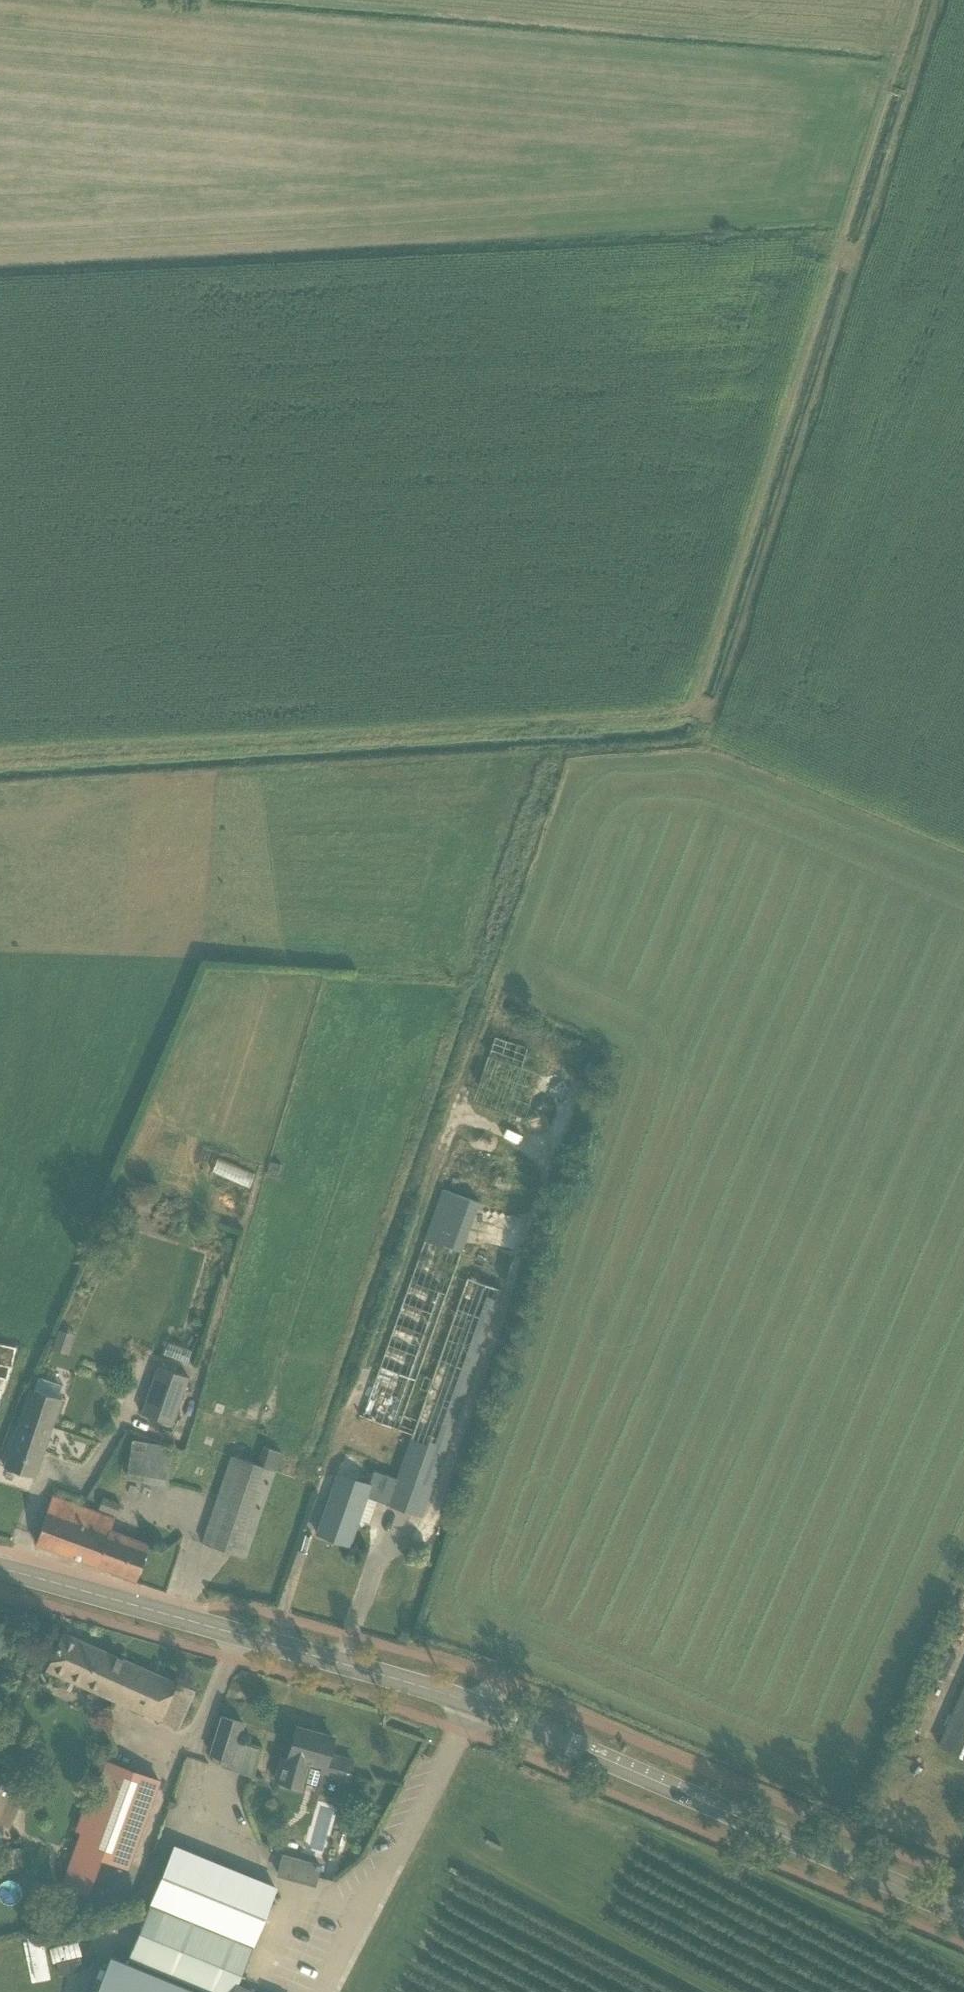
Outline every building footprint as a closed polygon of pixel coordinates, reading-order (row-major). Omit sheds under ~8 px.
[(477,1100),(532,1117),(551,1052),(497,1035),(477,1100)] [(339,1473),(317,1534),(350,1545),(358,1522),(368,1526),(377,1501),(388,1504),(388,1505),(421,1517),(500,1291),(465,1278),(430,1379),(423,1377),(419,1388),(425,1391),(416,1419),(404,1415),(417,1380),(462,1250),(479,1203),(442,1190),(425,1237),(379,1366),(363,1414),(361,1413),(360,1415),(398,1429),(395,1436),(411,1442),(397,1479),(374,1471),(369,1484),(339,1473)] [(157,1366),(140,1413),(172,1425),(189,1377),(157,1366)] [(34,1389),(31,1388),(4,1467),(35,1477),(61,1399),(58,1398),(63,1384),(38,1376),(34,1389)] [(131,1441),(125,1477),(167,1484),(173,1448),(131,1441)] [(257,1464),(232,1456),(203,1543),(245,1558),(275,1470),(281,1452),(262,1446),(257,1464)] [(114,1516),(54,1494),(36,1543),(137,1580),(150,1543),(110,1528),(114,1516)] [(120,1503),(103,1497),(98,1509),(116,1515),(120,1503)] [(194,1691),(63,1634),(47,1670),(177,1728),(194,1691)] [(938,1745),(963,1756),(963,1686),(938,1745)] [(243,1723),(223,1716),(211,1754),(231,1761),(243,1723)] [(280,1758),(273,1781),(280,1783),(301,1789),(308,1762),(320,1766),(315,1785),(314,1791),(340,1799),(345,1780),(347,1781),(353,1760),(330,1754),(334,1739),(297,1728),(291,1748),(288,1760),(280,1758)] [(128,1869),(161,1779),(106,1759),(88,1809),(83,1807),(74,1830),(80,1832),(60,1885),(88,1895),(101,1859),(128,1869)] [(10,1828),(27,1789),(0,1777),(0,1824),(10,1828)] [(128,1959),(127,1961),(111,1955),(95,1991),(253,1991),(254,1988),(239,1982),(254,1944),(277,1888),(188,1851),(175,1846),(152,1902),(128,1959)] [(283,1855),(278,1874),(295,1879),(314,1884),(320,1865),(301,1860),(283,1855)] [(51,1933),(34,1934),(37,1979),(54,1978),(51,1933)] [(28,1940),(13,1942),(17,1969),(32,1966),(28,1940)] [(62,1956),(86,1954),(85,1944),(61,1946),(62,1956)]
